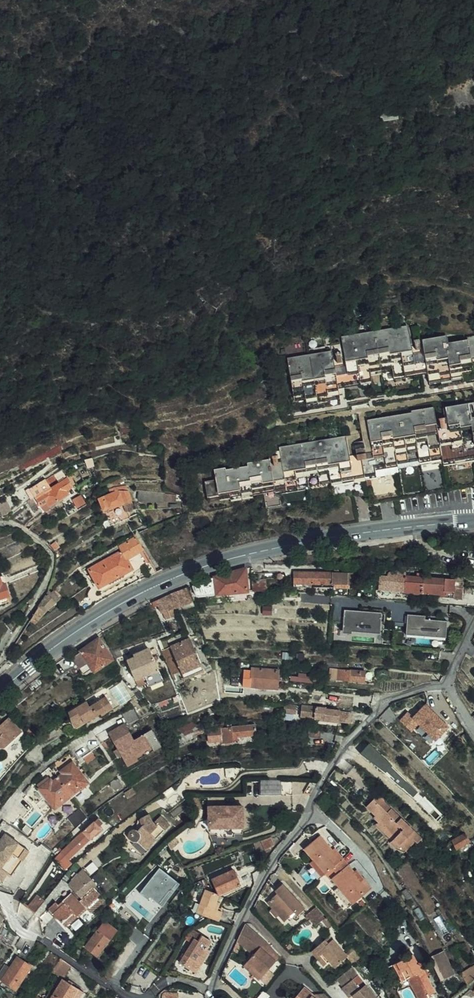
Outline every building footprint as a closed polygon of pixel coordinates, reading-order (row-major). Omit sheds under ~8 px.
[(414,375),(422,374),(417,342),(417,338),(409,339),(409,342),(406,343),(403,325),(337,335),(339,349),(327,351),(326,344),(281,350),(289,401),(300,398),(301,404),(334,399),(333,386),(366,381),(365,375),(388,372),(389,378),(408,376),(408,374),(414,375)] [(417,342),(422,374),(424,385),(456,381),(455,374),(467,373),(467,368),(473,367),(473,339),(473,338),(463,339),(463,343),(442,346),(441,338),(417,342)] [(368,498),(473,482),(473,420),(469,420),(468,417),(467,417),(465,407),(443,410),(444,418),(436,419),(437,424),(434,424),(432,408),(410,411),(411,414),(366,421),(364,410),(359,411),(364,439),(357,440),(356,432),(278,444),(280,461),(276,462),(275,450),(270,451),(271,462),(269,463),(268,457),(243,460),(244,464),(224,466),(224,463),(213,464),(213,473),(201,474),(204,495),(228,492),(228,497),(251,494),(250,491),(261,489),(263,500),(264,501),(265,502),(266,503),(268,504),(355,492),(368,498)] [(87,460),(85,453),(78,454),(80,462),(87,460)] [(58,470),(55,463),(39,472),(51,493),(61,488),(59,483),(64,481),(61,472),(57,474),(56,471),(58,470)] [(39,472),(26,479),(28,484),(34,497),(40,494),(43,498),(51,493),(39,472)] [(112,500),(124,495),(120,486),(111,486),(92,494),(97,506),(112,500)] [(21,494),(27,504),(33,501),(26,490),(21,494)] [(82,494),(73,499),(77,507),(86,502),(82,494)] [(129,507),(124,495),(112,500),(117,512),(129,507)] [(135,564),(139,571),(149,566),(149,565),(148,563),(147,561),(145,560),(144,558),(143,556),(142,554),(141,552),(140,550),(138,548),(137,546),(136,544),(135,542),(133,540),(132,538),(131,536),(130,534),(129,532),(128,531),(111,541),(114,544),(83,563),(92,581),(125,563),(127,567),(135,564)] [(249,590),(245,567),(242,568),(230,572),(217,575),(205,580),(193,584),(198,594),(249,590)] [(354,573),(294,570),(294,581),(349,584),(349,583),(353,583),(354,573)] [(452,595),(458,595),(459,574),(448,574),(448,577),(395,574),(395,571),(389,571),(387,572),(386,575),(378,575),(377,589),(452,592),(452,595)] [(191,600),(185,586),(167,594),(173,607),(191,600)] [(50,599),(43,609),(48,615),(63,603),(55,594),(51,597),(50,596),(50,599)] [(173,607),(167,594),(152,601),(157,613),(173,607)] [(273,606),(264,606),(264,614),(272,614),(273,606)] [(39,625),(48,615),(43,609),(32,624),(37,627),(39,625)] [(380,632),(382,612),(345,609),(344,632),(352,632),(353,630),(380,632)] [(425,618),(426,615),(409,614),(407,634),(447,637),(448,620),(425,618)] [(72,656),(71,656),(75,662),(77,664),(78,666),(86,660),(91,667),(93,669),(110,658),(103,648),(108,644),(103,634),(79,649),(80,651),(72,656)] [(182,671),(201,663),(190,636),(170,644),(182,671)] [(110,658),(114,656),(111,649),(108,644),(103,648),(110,658)] [(119,655),(126,672),(138,667),(142,676),(143,678),(154,673),(142,645),(119,655)] [(63,669),(75,662),(71,656),(72,656),(69,651),(67,652),(59,658),(51,664),(57,673),(63,669)] [(86,660),(78,666),(83,673),(91,667),(86,660)] [(201,663),(182,671),(184,677),(203,668),(201,663)] [(138,667),(126,672),(130,682),(142,676),(138,667)] [(249,676),(249,677),(248,685),(264,687),(277,689),(278,678),(279,670),(250,667),(249,676)] [(336,680),(362,683),(363,672),(337,669),(336,680)] [(293,682),(317,679),(316,672),(292,675),(293,682)] [(81,716),(84,721),(100,712),(101,715),(112,708),(106,697),(90,706),(87,700),(68,711),(71,721),(81,716)] [(139,717),(131,705),(121,711),(128,723),(139,717)] [(446,728),(425,705),(413,716),(408,711),(400,719),(410,730),(417,723),(433,740),(446,728)] [(311,708),(299,706),(298,715),(310,717),(311,708)] [(334,720),(333,722),(353,725),(355,712),(340,711),(340,710),(316,706),(315,717),(334,720)] [(14,725),(1,711),(0,712),(0,737),(14,725)] [(81,716),(71,721),(74,727),(84,721),(81,716)] [(123,761),(149,746),(152,750),(158,746),(143,720),(126,730),(120,719),(104,728),(123,761)] [(255,725),(208,729),(209,740),(222,739),(223,743),(233,742),(233,737),(256,735),(255,725)] [(333,742),(335,732),(313,728),(312,739),(333,742)] [(382,770),(390,762),(370,742),(362,750),(382,770)] [(149,746),(123,761),(125,765),(152,750),(149,746)] [(87,762),(96,756),(92,750),(83,756),(87,762)] [(64,757),(48,770),(67,792),(75,786),(73,783),(80,778),(64,757)] [(56,800),(67,792),(48,770),(32,782),(47,803),(54,797),(56,800)] [(104,779),(109,786),(116,781),(111,774),(104,779)] [(281,780),(261,780),(261,794),(281,795),(281,780)] [(281,780),(281,795),(294,795),(294,780),(281,780)] [(387,831),(393,837),(399,844),(405,849),(415,838),(418,841),(422,836),(392,806),(388,810),(381,802),(374,795),(366,803),(377,814),(380,817),(377,820),(388,830),(387,831)] [(202,823),(238,821),(235,796),(200,799),(202,823)] [(385,798),(381,802),(388,810),(392,806),(385,798)] [(57,812),(64,820),(75,811),(68,803),(57,812)] [(75,824),(87,817),(82,808),(70,816),(75,824)] [(144,823),(142,816),(128,809),(135,827),(138,829),(144,823)] [(130,830),(129,832),(129,834),(129,835),(130,837),(131,838),(132,839),(133,840),(135,840),(137,840),(138,839),(139,839),(148,849),(159,839),(158,837),(165,831),(166,832),(174,826),(164,815),(157,820),(159,821),(158,822),(155,820),(152,812),(142,816),(144,823),(138,829),(135,827),(134,827),(132,828),(131,829),(130,830)] [(388,830),(377,820),(375,822),(385,833),(387,831),(388,830)] [(231,828),(238,827),(238,821),(202,823),(201,823),(202,829),(211,828),(211,832),(231,831),(231,828)] [(56,857),(63,864),(95,834),(93,831),(98,827),(94,823),(89,827),(87,826),(56,857)] [(305,857),(315,870),(334,853),(314,830),(299,843),(308,854),(305,857)] [(257,842),(267,838),(264,831),(254,835),(257,842)] [(129,834),(129,832),(124,833),(118,845),(142,856),(149,850),(148,849),(139,839),(138,839),(137,840),(135,840),(133,840),(132,839),(131,838),(130,837),(129,835),(129,834)] [(1,871),(5,874),(22,849),(14,843),(0,833),(0,873),(1,871)] [(465,842),(469,840),(464,833),(461,835),(465,842)] [(453,840),(457,848),(465,842),(461,835),(453,840)] [(396,848),(399,844),(393,837),(389,841),(396,848)] [(233,850),(238,861),(250,854),(245,843),(233,850)] [(334,853),(315,870),(316,871),(326,863),(331,868),(326,873),(333,881),(348,900),(366,885),(339,854),(336,856),(334,853)] [(213,877),(211,878),(218,892),(219,892),(220,894),(240,884),(232,869),(230,870),(228,866),(212,874),(213,877)] [(163,905),(180,883),(160,867),(141,892),(149,899),(151,896),(163,905)] [(92,910),(106,894),(95,883),(92,887),(78,872),(68,882),(83,897),(81,898),(72,890),(60,902),(57,900),(52,907),(70,924),(87,905),(92,910)] [(329,886),(344,903),(348,900),(333,881),(329,886)] [(267,902),(272,907),(275,904),(287,918),(295,910),(297,913),(305,906),(282,882),(274,889),(277,892),(267,902)] [(29,907),(39,895),(30,888),(20,901),(29,907)] [(205,889),(202,902),(198,916),(210,919),(219,921),(221,911),(215,910),(219,892),(218,892),(212,891),(205,889)] [(275,904),(272,907),(284,920),(287,918),(275,904)] [(314,925),(322,918),(323,916),(315,907),(306,915),(307,917),(314,925)] [(325,915),(323,916),(322,918),(328,925),(332,922),(325,915)] [(85,946),(96,956),(118,929),(106,920),(85,946)] [(253,941),(259,935),(246,922),(238,939),(249,950),(255,943),(253,941)] [(194,928),(185,936),(192,942),(180,961),(191,969),(196,962),(200,964),(209,950),(206,947),(211,940),(194,928)] [(253,975),(258,970),(265,976),(277,962),(276,962),(265,951),(270,945),(259,935),(253,941),(255,943),(249,950),(255,956),(244,967),(253,975)] [(7,943),(14,947),(19,939),(12,936),(7,943)] [(355,962),(362,955),(354,945),(346,952),(332,938),(328,942),(324,938),(310,950),(323,963),(328,959),(334,965),(347,954),(355,962)] [(276,962),(282,956),(270,945),(265,951),(276,962)] [(444,976),(454,971),(443,948),(433,952),(444,976)] [(392,962),(401,980),(408,977),(411,975),(422,997),(429,994),(436,990),(424,967),(426,967),(420,956),(417,958),(414,951),(392,962)] [(61,957),(52,972),(61,978),(56,985),(59,987),(52,997),(75,997),(80,990),(65,980),(75,967),(61,957)] [(9,971),(1,983),(14,993),(30,971),(17,961),(9,971)] [(460,972),(467,983),(473,977),(473,964),(460,972)] [(360,977),(353,967),(337,978),(344,986),(342,988),(350,997),(353,996),(354,997),(376,997),(367,986),(362,990),(355,980),(360,977)] [(1,983),(9,971),(4,968),(0,973),(0,983),(1,983)] [(258,970),(253,975),(260,981),(265,976),(258,970)] [(429,994),(422,997),(411,975),(408,977),(418,997),(432,997),(429,994)] [(355,980),(362,990),(367,986),(360,977),(355,980)] [(312,996),(314,994),(304,986),(293,997),(314,997),(312,996)] [(84,992),(80,990),(75,997),(80,997),(84,992)] [(179,992),(166,990),(162,992),(161,997),(178,997),(179,992)]
